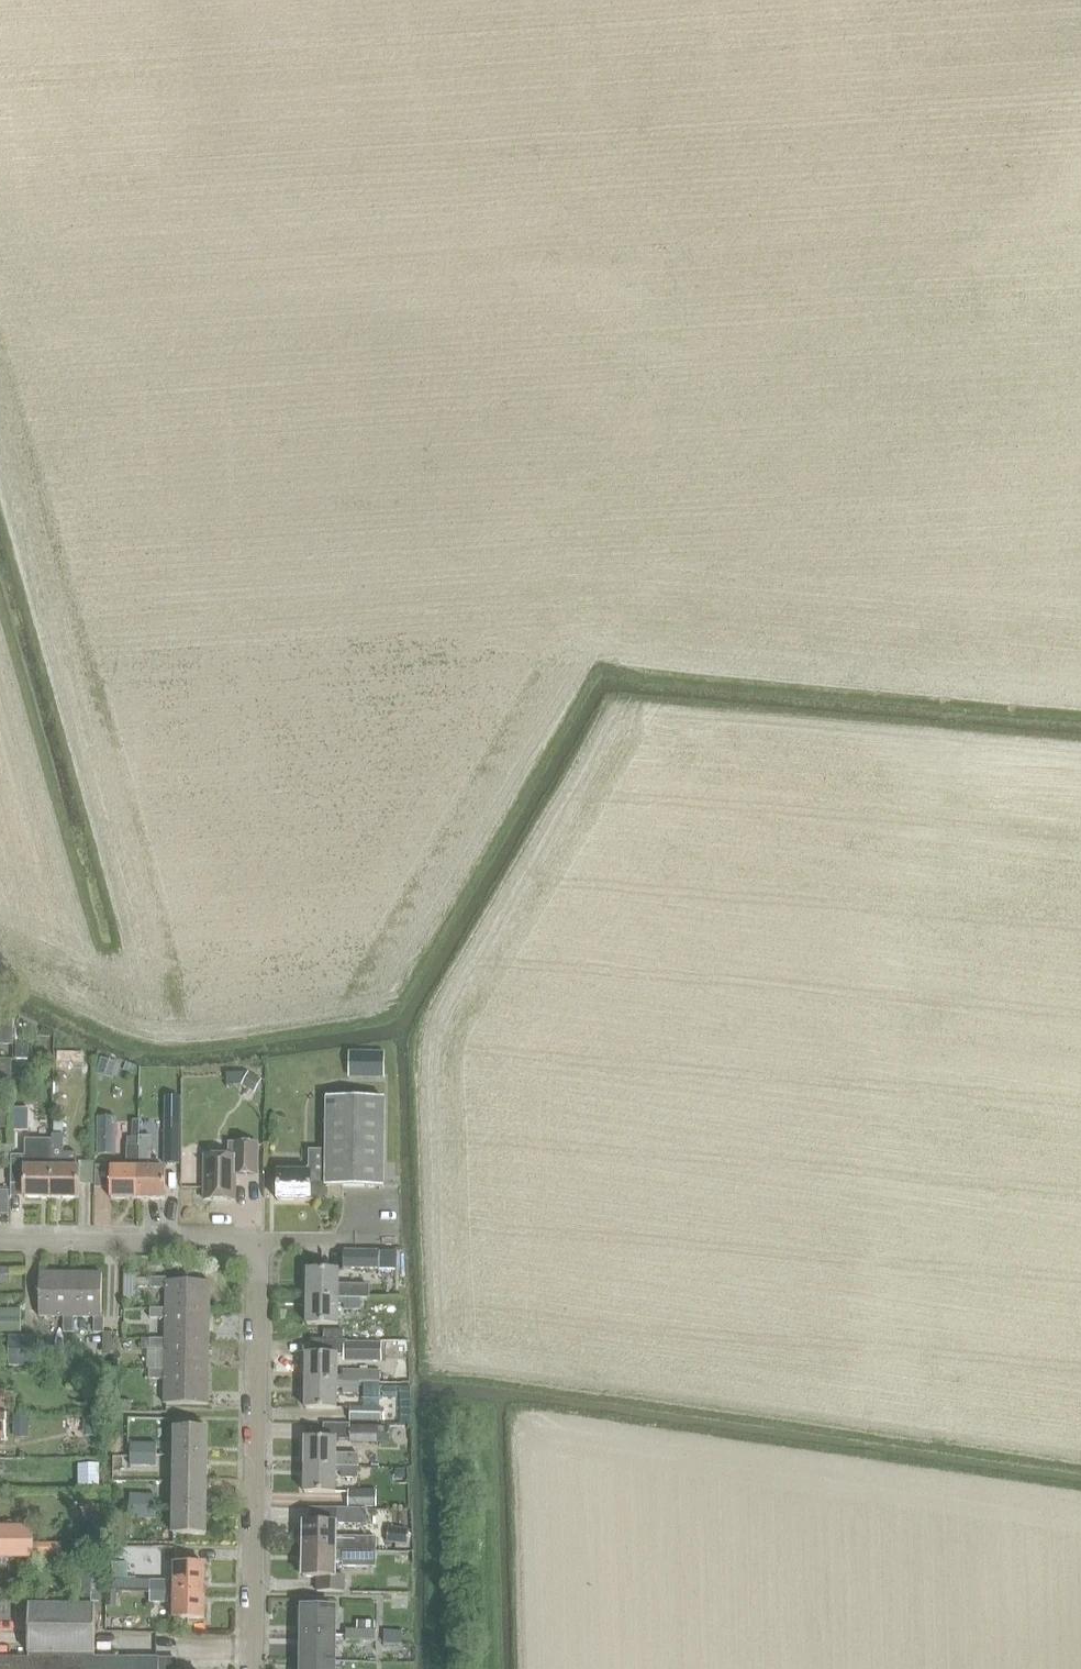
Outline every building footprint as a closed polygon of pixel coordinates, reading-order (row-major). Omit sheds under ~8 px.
[(28,1045),(16,1044),(15,1059),(28,1059),(28,1045)] [(84,1052),(54,1050),(54,1061),(83,1063),(84,1052)] [(349,1051),(348,1077),(384,1078),(384,1052),(349,1051)] [(119,1064),(101,1058),(95,1074),(113,1080),(119,1064)] [(11,1062),(0,1062),(0,1070),(11,1070),(11,1062)] [(248,1072),(241,1085),(255,1093),(262,1080),(248,1072)] [(382,1187),(383,1099),(321,1098),(317,1103),(317,1109),(321,1112),(325,1113),(325,1152),(309,1152),(308,1173),(276,1172),(276,1201),(309,1201),(309,1184),(325,1185),(325,1186),(382,1187)] [(117,1117),(97,1117),(96,1155),(116,1155),(117,1117)] [(78,1162),(63,1161),(64,1121),(53,1120),(53,1134),(51,1134),(51,1140),(52,1140),(52,1145),(51,1198),(78,1198),(78,1184),(78,1182),(78,1162)] [(139,1136),(139,1120),(132,1120),(131,1137),(127,1137),(126,1168),(111,1168),(110,1199),(138,1199),(139,1136)] [(178,1122),(163,1122),(163,1167),(178,1167),(178,1122)] [(152,1136),(139,1136),(138,1199),(164,1200),(165,1168),(151,1168),(152,1136)] [(52,1140),(51,1140),(25,1139),(25,1156),(12,1156),(11,1185),(25,1185),(24,1197),(51,1198),(52,1140)] [(228,1144),(228,1157),(204,1157),(204,1200),(234,1200),(234,1175),(256,1175),(256,1144),(228,1144)] [(11,1156),(12,1146),(0,1145),(0,1149),(0,1156),(11,1156)] [(8,1202),(9,1190),(0,1190),(0,1202),(8,1202)] [(343,1250),(343,1268),(378,1269),(378,1251),(343,1250)] [(0,1268),(0,1284),(9,1284),(10,1268),(0,1268)] [(370,1285),(337,1284),(337,1271),(307,1270),(306,1298),(359,1298),(360,1299),(370,1299),(370,1285)] [(123,1287),(136,1287),(136,1274),(124,1273),(123,1287)] [(70,1317),(70,1274),(40,1274),(40,1316),(63,1316),(63,1333),(73,1333),(73,1317),(70,1317)] [(101,1274),(70,1274),(70,1317),(73,1317),(93,1317),(94,1317),(94,1332),(103,1333),(103,1332),(104,1317),(100,1317),(101,1274)] [(208,1313),(208,1282),(165,1282),(165,1279),(150,1278),(150,1288),(165,1288),(164,1309),(164,1313),(208,1313)] [(360,1299),(359,1298),(306,1298),(306,1324),(336,1325),(337,1304),(343,1304),(343,1309),(359,1310),(360,1299)] [(21,1332),(21,1309),(0,1309),(0,1332),(21,1332)] [(164,1313),(164,1309),(150,1309),(150,1318),(164,1318),(164,1339),(164,1343),(207,1344),(208,1313),(164,1313)] [(103,1332),(103,1333),(102,1355),(114,1355),(114,1333),(103,1332)] [(38,1336),(9,1336),(8,1366),(38,1366),(38,1336)] [(164,1343),(164,1339),(149,1339),(149,1349),(164,1349),(164,1370),(164,1373),(207,1374),(207,1344),(164,1343)] [(382,1342),(343,1342),(343,1362),(382,1362),(382,1342)] [(336,1377),(336,1355),(305,1355),(305,1382),(358,1383),(358,1382),(379,1382),(379,1371),(342,1371),(342,1377),(336,1377)] [(164,1373),(164,1370),(149,1370),(149,1379),(164,1380),(163,1405),(207,1405),(207,1374),(164,1373)] [(357,1394),(358,1383),(305,1382),(305,1409),(335,1409),(335,1388),(341,1388),(341,1393),(357,1394)] [(131,1411),(131,1401),(118,1401),(117,1411),(131,1411)] [(381,1407),(350,1406),(350,1421),(381,1421),(381,1407)] [(28,1415),(13,1415),(13,1426),(28,1426),(28,1415)] [(83,1419),(83,1437),(99,1437),(99,1419),(83,1419)] [(389,1426),(349,1426),(349,1443),(388,1443),(389,1426)] [(206,1456),(207,1430),(174,1429),(173,1456),(206,1456)] [(357,1467),(357,1454),(334,1454),(335,1440),(304,1440),(304,1466),(357,1467)] [(156,1456),(156,1445),(130,1444),(130,1455),(156,1456)] [(156,1467),(156,1456),(130,1455),(130,1467),(156,1467)] [(206,1482),(206,1456),(173,1456),(173,1482),(206,1482)] [(99,1465),(78,1465),(78,1488),(99,1487),(99,1465)] [(357,1479),(357,1467),(304,1466),(303,1493),(334,1494),(334,1472),(341,1472),(341,1479),(357,1479)] [(205,1508),(206,1482),(173,1482),(173,1507),(205,1508)] [(377,1490),(348,1489),(347,1507),(376,1508),(377,1490)] [(98,1517),(92,1496),(78,1500),(83,1521),(98,1517)] [(155,1507),(155,1497),(129,1497),(129,1507),(155,1507)] [(155,1519),(155,1507),(129,1507),(129,1518),(155,1519)] [(205,1535),(205,1508),(173,1507),(172,1534),(205,1535)] [(336,1524),(366,1524),(366,1509),(336,1508),(336,1524)] [(303,1524),(303,1550),(376,1552),(376,1538),(362,1538),(342,1537),(335,1537),(335,1524),(303,1524)] [(0,1527),(0,1559),(33,1559),(34,1528),(0,1527)] [(408,1529),(387,1527),(386,1543),(407,1545),(408,1529)] [(376,1568),(376,1552),(303,1550),(302,1578),(318,1578),(318,1592),(345,1593),(345,1577),(334,1577),(334,1564),(342,1564),(342,1567),(376,1568)] [(204,1592),(205,1565),(174,1565),(174,1586),(167,1586),(167,1581),(150,1581),(150,1591),(204,1592)] [(83,1568),(82,1595),(82,1596),(98,1597),(99,1567),(83,1566),(83,1568)] [(112,1580),(112,1590),(150,1591),(150,1581),(136,1580),(112,1580)] [(116,1607),(117,1591),(107,1590),(106,1606),(116,1607)] [(204,1619),(204,1592),(150,1591),(149,1602),(166,1603),(166,1597),(174,1597),(173,1618),(204,1619)] [(94,1655),(94,1606),(29,1605),(29,1654),(94,1655)] [(333,1635),(333,1609),(301,1608),(301,1635),(333,1635)] [(383,1643),(401,1644),(401,1631),(384,1630),(383,1643)] [(362,1636),(362,1631),(345,1631),(344,1641),(358,1641),(358,1636),(362,1636)] [(374,1642),(375,1632),(362,1631),(362,1636),(358,1636),(358,1641),(374,1642)] [(332,1661),(333,1635),(301,1635),(300,1661),(332,1661)] [(105,1658),(104,1658),(0,1658),(0,1668),(105,1668),(105,1658)] [(105,1668),(175,1668),(175,1660),(159,1659),(159,1658),(105,1658),(105,1668)] [(332,1661),(300,1661),(300,1668),(332,1668),(332,1661)]
